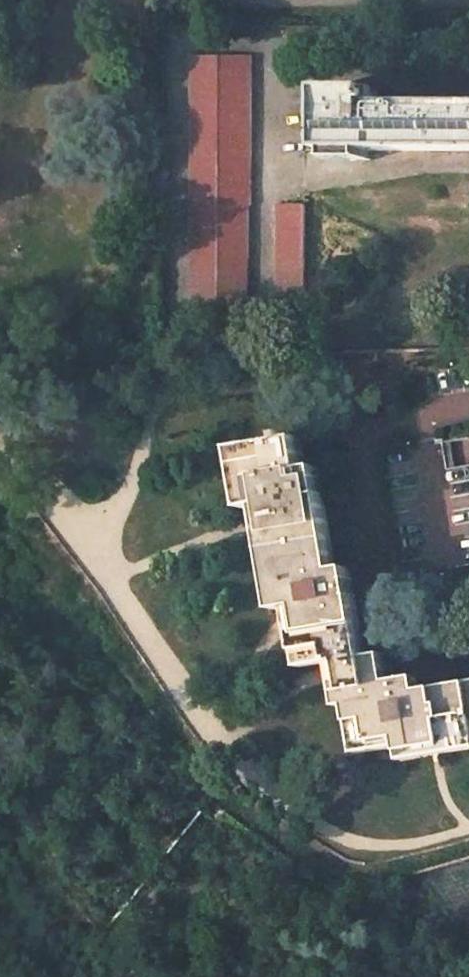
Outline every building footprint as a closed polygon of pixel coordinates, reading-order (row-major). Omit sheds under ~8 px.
[(192,56),(192,327),(247,328),(247,206),(250,206),(250,57),(192,56)] [(327,151),(335,151),(372,151),(468,151),(468,111),(375,111),(375,109),(375,103),(375,102),(381,103),(380,95),(375,95),(375,89),(327,89),(327,151)] [(372,151),(335,151),(335,160),(372,161),(372,151)] [(278,205),(278,328),(305,328),(305,205),(278,205)] [(419,689),(417,676),(389,680),(384,653),(366,656),(351,567),(337,570),(319,466),(306,469),(300,437),(289,439),(288,432),(283,434),(285,439),(234,448),(245,509),(259,506),(261,519),(262,527),(276,610),(290,607),(292,621),(294,628),(300,668),(331,662),(332,667),(334,677),(339,707),(347,705),(356,754),(399,746),(402,760),(433,756),(440,754),(468,749),(468,681),(419,689)]
